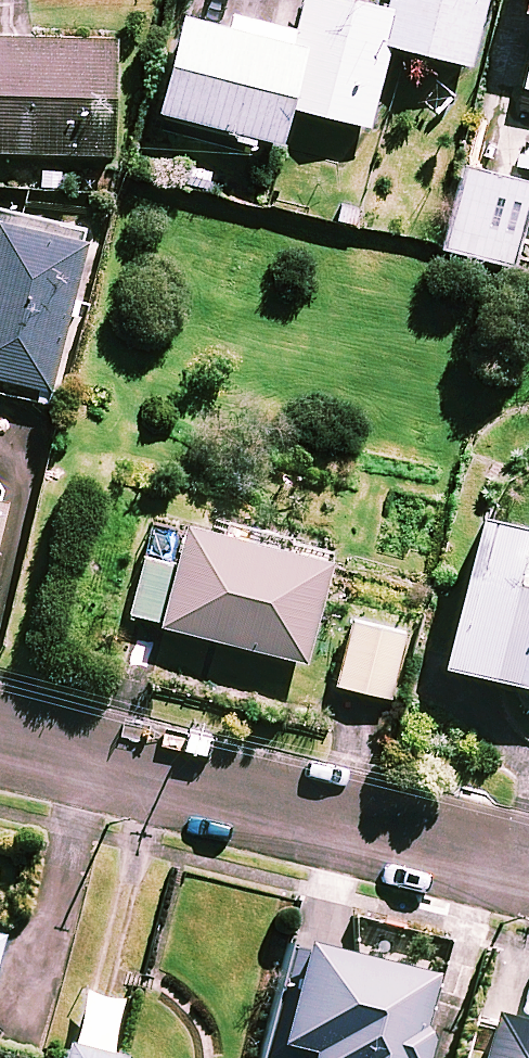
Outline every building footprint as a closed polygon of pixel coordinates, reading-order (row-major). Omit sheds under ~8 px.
[(152,109),(224,126),(222,137),(248,143),(251,133),(274,138),(282,104),(366,125),(385,44),(467,63),(482,0),(386,0),(385,3),(374,0),(302,0),(295,28),(220,10),(223,0),(178,0),(152,109)] [(514,6),(528,9),(528,0),(515,0),(514,6)] [(108,153),(111,39),(0,35),(0,150),(108,153)] [(519,86),(528,88),(528,43),(519,86)] [(463,166),(443,245),(510,262),(528,188),(528,183),(463,166)] [(0,208),(0,378),(48,388),(83,226),(0,208)] [(450,601),(432,596),(419,647),(438,652),(435,661),(528,684),(528,532),(523,530),(525,522),(473,509),(450,601)] [(212,524),(184,517),(179,533),(149,526),(142,557),(127,615),(302,660),(332,542),(215,512),(212,524)] [(402,631),(348,619),(335,684),(388,695),(402,631)] [(288,947),(262,1057),(410,1057),(415,1034),(405,1031),(418,977),(288,947)] [(119,999),(88,991),(73,1051),(58,1047),(55,1057),(104,1057),(119,999)] [(484,1015),(474,1057),(528,1057),(528,1026),(484,1015)]
